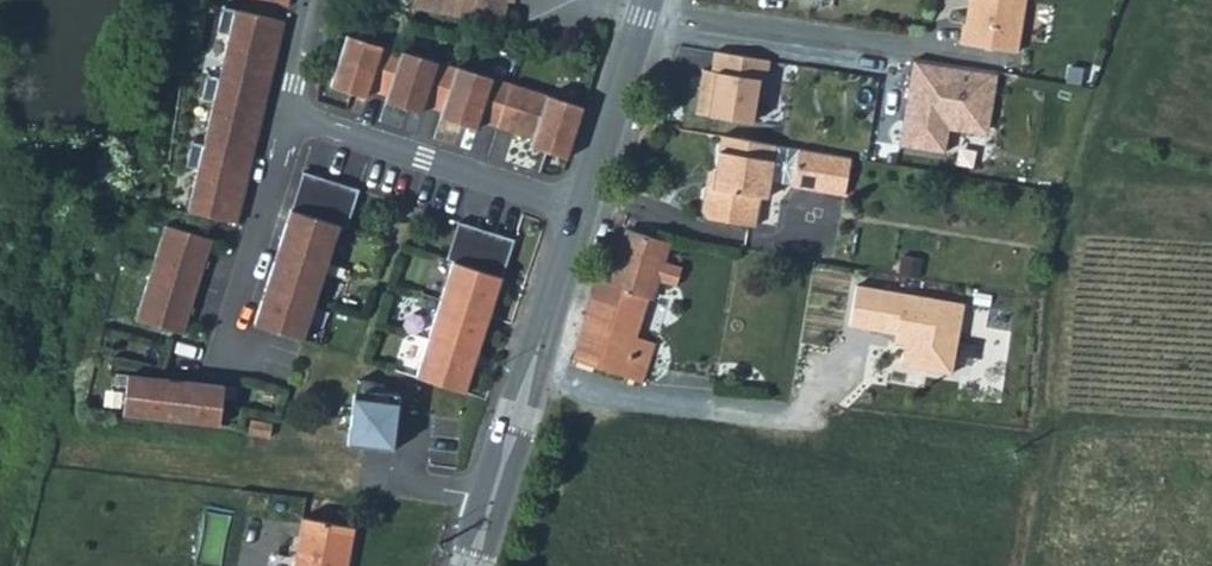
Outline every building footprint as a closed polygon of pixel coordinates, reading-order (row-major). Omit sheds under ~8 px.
[(501,23),(505,0),(416,0),(415,5),(501,23)] [(968,15),(966,15),(963,35),(1020,44),(1027,0),(970,0),(968,15)] [(270,88),(285,20),(223,6),(217,30),(229,33),(219,76),(270,88)] [(403,47),(348,29),(332,79),(369,91),(372,82),(390,87),(403,47)] [(704,59),(697,103),(754,112),(760,70),(767,71),(771,50),(715,41),(712,61),(704,59)] [(458,63),(403,45),(403,47),(390,87),(387,95),(424,107),(427,97),(445,103),(458,63)] [(999,64),(915,50),(907,95),(912,96),(909,112),(905,111),(901,136),(946,143),(950,120),(968,123),(970,113),(990,117),(999,64)] [(513,79),(458,61),(458,63),(445,103),(442,111),(479,123),(482,113),(500,119),(513,79)] [(203,143),(254,155),(270,88),(219,76),(207,73),(202,98),(213,100),(203,143)] [(585,102),(513,79),(500,119),(535,130),(532,140),(568,152),(585,102)] [(778,135),(723,126),(714,175),(706,174),(702,197),(708,206),(756,214),(761,185),(769,186),(772,170),(778,135)] [(778,135),(772,170),(795,174),(801,139),(778,135)] [(853,148),(801,139),(795,174),(795,175),(847,184),(853,148)] [(188,210),(238,222),(254,155),(203,143),(192,140),(186,165),(198,168),(188,210)] [(303,171),(291,208),(295,209),(310,214),(322,177),(303,171)] [(322,177),(310,214),(328,220),(340,183),(322,177)] [(340,183),(328,220),(341,224),(347,226),(359,189),(340,183)] [(287,221),(278,247),(282,248),(328,263),(341,224),(328,220),(310,214),(295,209),(291,222),(287,221)] [(633,343),(639,324),(650,289),(657,291),(676,234),(628,219),(610,275),(598,272),(573,350),(645,371),(651,349),(633,343)] [(459,221),(446,258),(453,260),(465,264),(477,227),(459,221)] [(213,238),(165,223),(135,318),(183,333),(213,238)] [(477,227),(465,264),(483,270),(495,232),(477,227)] [(515,238),(495,232),(483,270),(499,275),(503,276),(515,238)] [(274,260),(266,285),(270,287),(316,301),(328,263),(282,248),(278,261),(274,260)] [(453,260),(441,299),(487,313),(491,315),(499,289),(495,288),(499,275),(483,270),(465,264),(453,260)] [(963,305),(856,286),(849,326),(896,334),(894,344),(906,346),(903,363),(951,371),(963,305)] [(262,298),(254,324),(304,340),(316,301),(270,287),(266,300),(262,298)] [(441,299),(429,337),(475,352),(479,353),(487,328),(483,326),(487,313),(441,299)] [(651,349),(657,330),(639,324),(633,343),(651,349)] [(429,337),(416,376),(466,392),(474,366),(470,365),(475,352),(429,337)] [(220,425),(225,385),(127,373),(122,413),(220,425)] [(354,395),(348,442),(394,447),(400,401),(354,395)] [(250,418),(248,432),(269,436),(272,422),(250,418)] [(276,565),(345,565),(354,518),(302,509),(299,530),(289,529),(287,547),(279,546),(276,565)]
